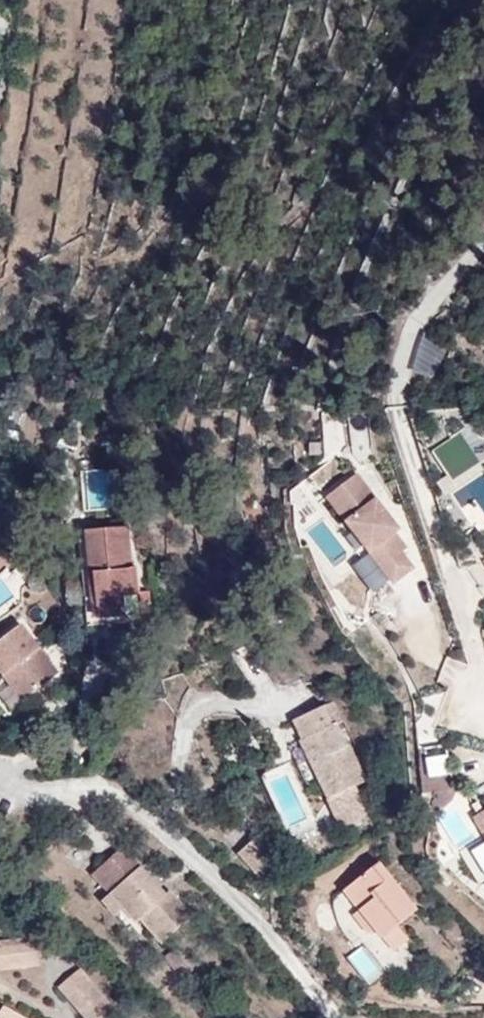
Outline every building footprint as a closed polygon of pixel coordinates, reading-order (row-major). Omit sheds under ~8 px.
[(78,389),(80,374),(67,372),(65,388),(78,389)] [(406,547),(394,531),(399,528),(357,473),(327,495),(393,582),(413,567),(401,551),(406,547)] [(131,567),(128,525),(85,529),(94,617),(126,614),(124,594),(140,592),(139,591),(137,566),(131,567)] [(139,591),(140,592),(141,612),(152,611),(150,590),(139,591)] [(0,639),(0,669),(24,699),(59,672),(21,622),(0,639)] [(366,780),(338,721),(343,719),(334,699),(299,716),(320,757),(311,761),(329,798),(355,785),(366,780)] [(320,757),(299,716),(294,719),(303,738),(301,739),(311,761),(320,757)] [(456,796),(449,768),(431,773),(438,800),(456,796)] [(369,815),(355,785),(329,798),(342,827),(369,815)] [(474,816),(483,832),(483,810),(474,816)] [(261,880),(281,861),(258,835),(237,854),(261,880)] [(191,914),(169,890),(165,893),(123,845),(92,872),(109,892),(101,899),(128,930),(139,919),(162,943),(191,914)] [(418,908),(379,860),(343,890),(358,909),(374,929),(380,938),(382,937),(397,924),(418,908)] [(374,929),(358,909),(352,914),(368,934),(374,929)] [(409,939),(397,924),(382,937),(394,951),(409,939)] [(40,964),(39,952),(37,937),(0,941),(0,968),(40,964)] [(112,1006),(79,968),(69,977),(59,986),(87,1017),(98,1017),(112,1006)] [(3,1005),(0,1010),(0,1017),(26,1017),(3,1005)]
